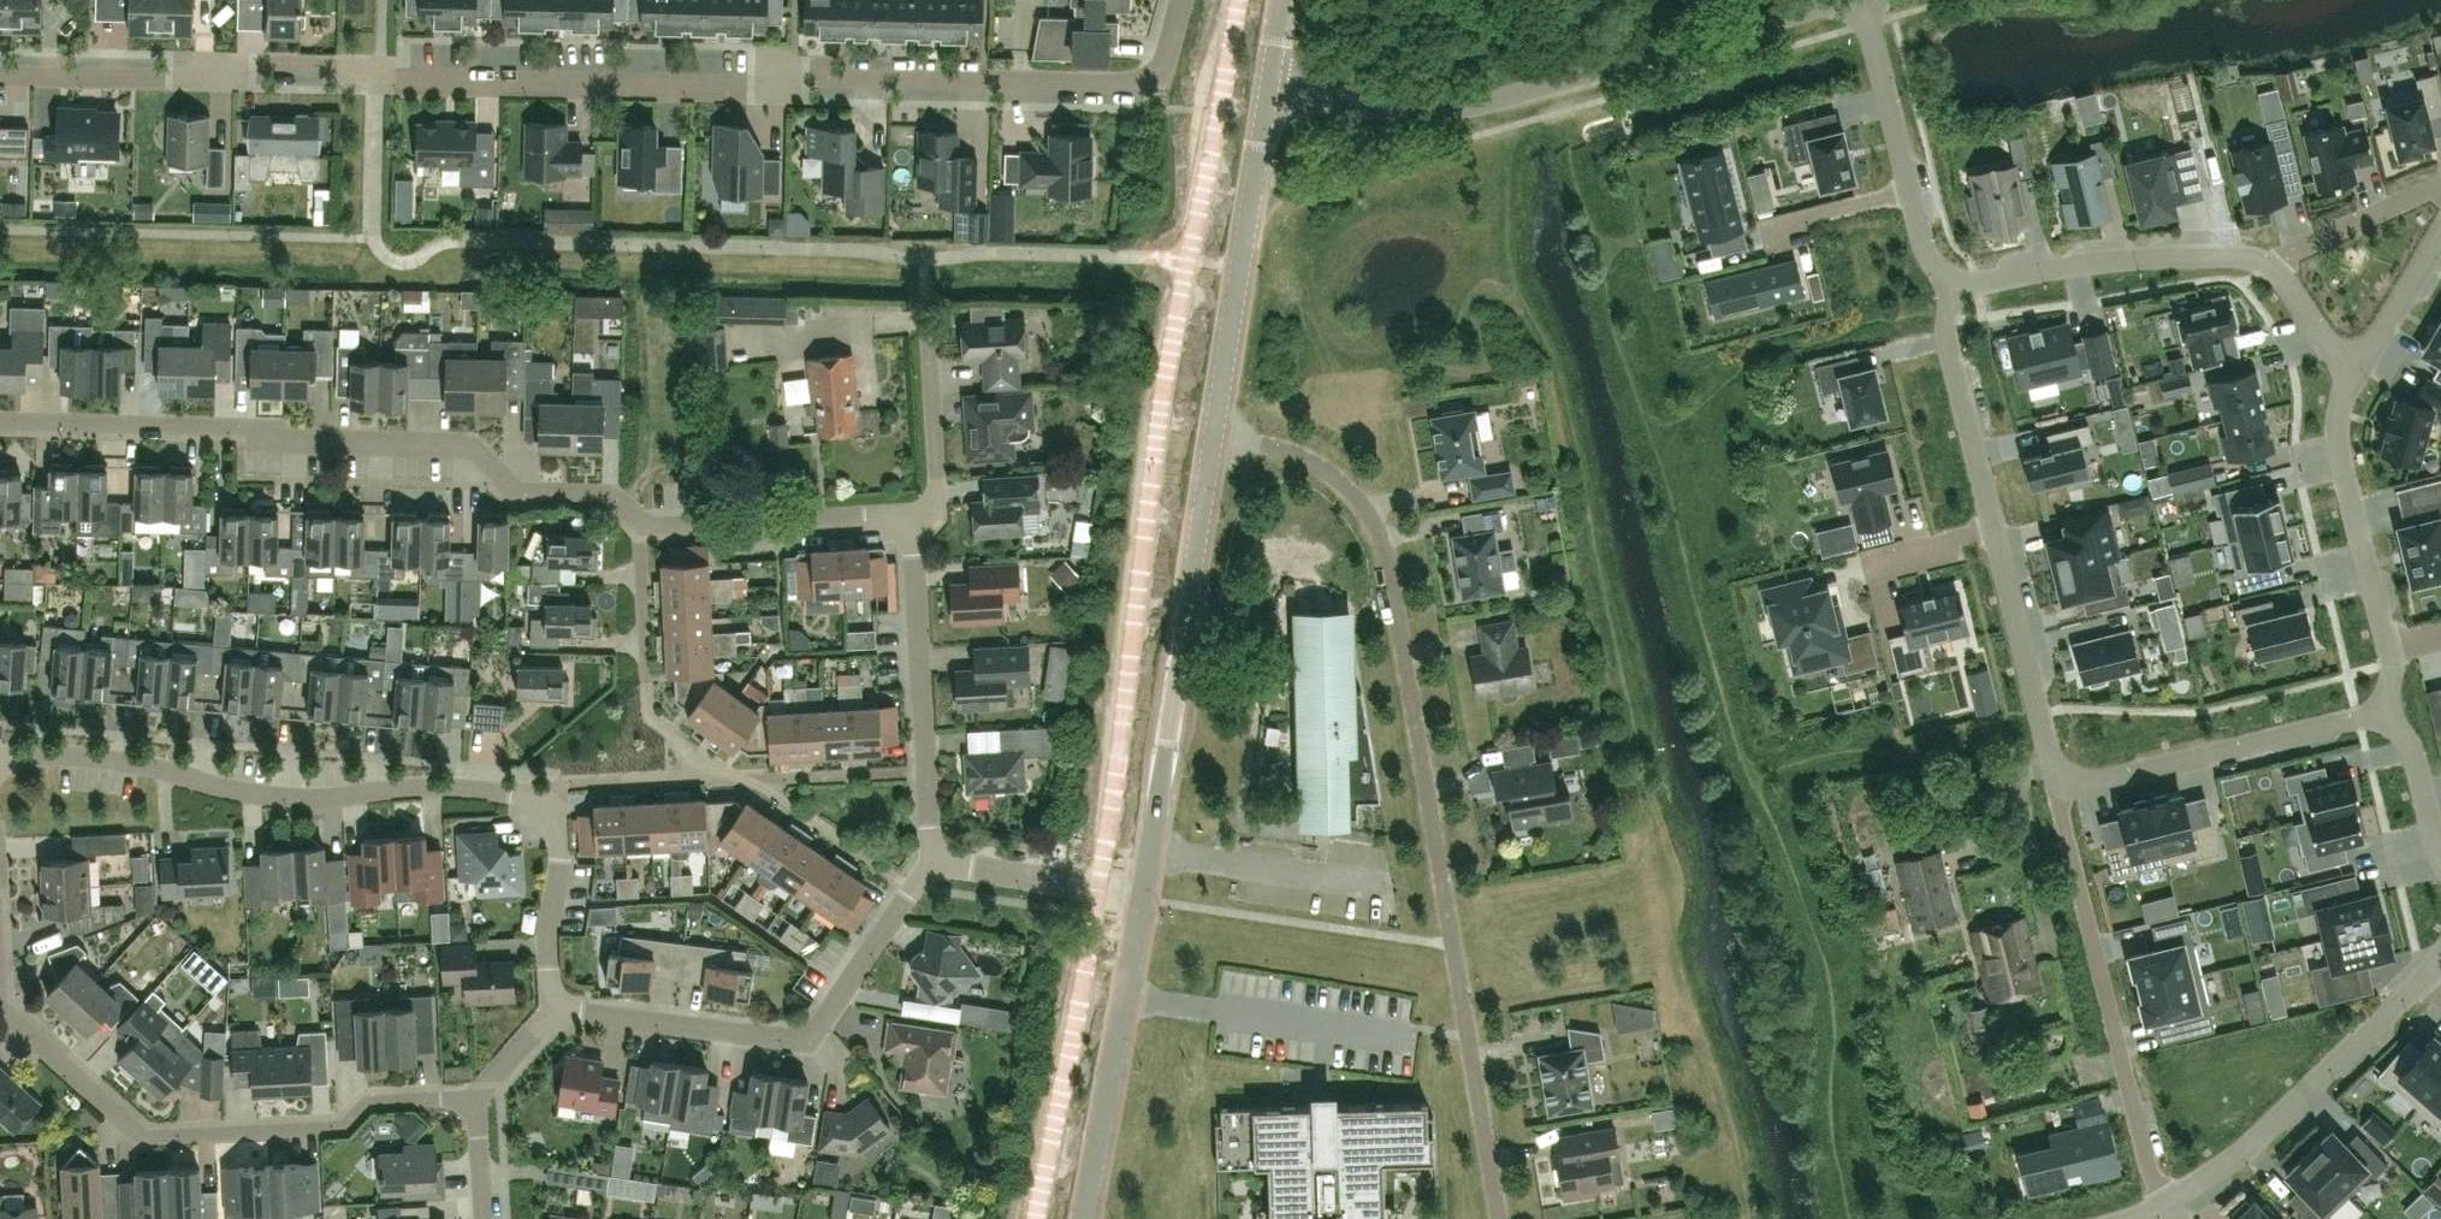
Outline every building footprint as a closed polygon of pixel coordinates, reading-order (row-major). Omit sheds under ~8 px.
[(11,27),(11,0),(0,0),(0,26),(11,27)] [(11,27),(42,27),(42,17),(42,0),(11,0),(11,27)] [(162,30),(163,0),(131,0),(131,29),(162,30)] [(162,30),(193,31),(194,0),(163,0),(162,30)] [(267,33),(302,34),(302,26),(306,26),(306,14),(302,14),(302,10),(303,10),(303,6),(302,6),(302,0),(268,0),(267,33)] [(448,22),(449,0),(406,0),(405,14),(421,14),(421,21),(434,22),(434,25),(448,25),(448,22)] [(448,22),(448,25),(462,26),(462,22),(475,23),(476,16),(490,16),(490,19),(491,19),(491,0),(449,0),(448,22)] [(533,24),(534,0),(491,0),(491,19),(492,19),(492,16),(506,16),(506,23),(519,24),(519,27),(533,28),(533,24)] [(533,24),(533,28),(547,28),(547,24),(559,25),(560,0),(534,0),(533,24)] [(585,29),(586,0),(560,0),(559,25),(571,25),(571,28),(585,29)] [(628,22),(628,0),(586,0),(585,29),(599,29),(599,25),(612,26),(612,19),(627,19),(627,22),(628,22)] [(669,31),(669,27),(670,0),(628,0),(628,22),(628,19),(643,20),(643,27),(656,27),(656,31),(669,31)] [(705,0),(670,0),(669,27),(669,31),(683,31),(683,27),(691,28),(691,32),(705,32),(705,0)] [(741,0),(705,0),(705,32),(718,32),(718,28),(726,28),(726,32),(740,33),(740,29),(741,0)] [(740,29),(740,33),(753,33),(753,29),(766,29),(766,22),(781,23),(781,26),(782,26),(783,0),(741,0),(740,29)] [(832,33),(833,0),(807,0),(806,32),(820,33),(820,37),(832,37),(832,33)] [(832,33),(832,37),(847,37),(847,33),(854,34),(854,37),(868,38),(868,34),(869,0),(833,0),(832,33)] [(868,34),(880,34),(880,38),(894,38),(894,35),(895,0),(869,0),(868,34)] [(894,35),(894,38),(908,39),(908,35),(919,35),(920,0),(895,0),(894,35)] [(919,35),(919,39),(933,39),(933,35),(941,36),(941,40),(955,40),(955,36),(956,0),(920,0),(919,35)] [(955,36),(955,40),(968,40),(968,36),(981,37),(982,0),(956,0),(955,36)] [(1070,5),(1076,5),(1076,17),(1041,16),(1040,16),(1033,58),(1108,59),(1108,51),(1104,51),(1104,42),(1118,42),(1119,18),(1117,18),(1118,8),(1131,9),(1131,0),(1071,0),(1070,5)] [(2421,152),(2421,151),(2420,147),(2434,144),(2428,118),(2440,115),(2440,98),(2435,74),(2417,78),(2419,88),(2386,95),(2399,156),(2421,152)] [(110,113),(60,112),(60,136),(48,136),(47,158),(77,158),(78,149),(118,150),(118,122),(118,113),(110,113)] [(297,116),(297,117),(254,116),(254,118),(256,118),(255,148),(254,148),(254,149),(255,149),(255,153),(250,153),(236,152),(235,188),(249,189),(250,178),(266,179),(269,169),(300,170),(302,179),(319,180),(319,154),(314,154),(314,151),(316,151),(316,149),(314,149),(315,119),(317,119),(317,118),(309,118),(309,116),(309,113),(298,113),(298,116),(297,116)] [(211,116),(211,115),(168,114),(167,163),(208,164),(207,185),(225,185),(226,147),(209,146),(210,116),(211,116)] [(1820,189),(1855,180),(1843,129),(1821,135),(1816,116),(1784,124),(1794,165),(1813,160),(1820,189)] [(476,156),(476,121),(439,121),(439,124),(419,124),(418,162),(445,163),(445,166),(460,166),(460,184),(494,185),(495,157),(476,156)] [(596,153),(582,152),(582,142),(581,142),(580,146),(570,145),(566,140),(567,124),(527,123),(526,175),(565,176),(565,173),(596,174),(596,153)] [(741,128),(741,125),(716,124),(715,160),(722,160),(721,193),(762,194),(762,193),(780,193),(781,158),(763,158),(763,156),(761,156),(761,159),(755,159),(755,145),(756,144),(748,127),(746,128),(741,128)] [(28,157),(29,126),(0,125),(0,156),(28,157)] [(656,145),(656,125),(621,125),(619,181),(653,181),(653,189),(681,190),(682,146),(665,146),(665,145),(664,144),(664,146),(656,145)] [(2304,134),(2318,190),(2356,181),(2352,165),(2373,160),(2365,127),(2344,132),(2342,125),(2304,134)] [(847,209),(884,210),(885,167),(865,167),(866,162),(855,151),(856,128),(808,126),(807,154),(824,154),(823,189),(840,190),(847,196),(847,209)] [(2242,190),(2246,209),(2286,200),(2282,183),(2285,178),(2299,174),(2288,130),(2268,135),(2270,142),(2232,151),(2237,171),(2235,172),(2239,191),(2242,190)] [(975,206),(976,174),(977,155),(957,154),(958,132),(920,131),(919,184),(941,185),(940,205),(975,206)] [(1981,172),(1985,191),(1968,195),(1967,192),(1965,192),(1972,223),(1974,222),(1973,220),(1981,218),(1984,234),(2027,225),(2017,180),(2033,177),(2024,134),(2023,134),(2027,155),(2012,159),(2013,165),(1981,172)] [(1091,154),(1091,136),(1051,135),(1051,152),(1022,152),(1021,183),(1050,184),(1050,192),(1090,192),(1090,174),(1094,174),(1095,154),(1091,154)] [(2070,224),(2109,214),(2100,178),(2116,174),(2107,138),(2090,142),(2093,154),(2082,157),(2082,153),(2076,155),(2077,158),(2054,164),(2070,224)] [(2128,164),(2142,220),(2175,212),(2172,202),(2186,198),(2184,190),(2200,186),(2191,148),(2161,155),(2128,164)] [(1686,163),(1704,237),(1738,228),(1720,154),(1686,163)] [(1791,161),(1766,170),(1773,190),(1799,181),(1791,161)] [(414,178),(397,177),(396,217),(413,218),(414,178)] [(956,238),(968,238),(987,238),(987,211),(956,212),(956,238)] [(1675,255),(1654,261),(1659,279),(1682,273),(1677,255),(1675,255)] [(1707,282),(1716,316),(1804,293),(1796,259),(1707,282)] [(702,321),(716,322),(716,324),(786,325),(787,297),(716,295),(716,299),(702,298),(702,321)] [(2222,335),(2237,331),(2229,299),(2226,299),(2224,295),(2206,299),(2207,304),(2177,311),(2185,344),(2188,343),(2194,365),(2227,357),(2222,335)] [(1023,318),(1004,319),(1004,303),(970,306),(971,321),(962,322),(965,360),(984,359),(985,388),(1019,386),(1018,357),(1026,356),(1023,318)] [(27,387),(27,380),(43,380),(44,359),(44,330),(45,309),(12,308),(12,331),(15,331),(14,346),(0,346),(0,386),(27,387)] [(188,391),(189,345),(189,324),(147,323),(146,356),(161,357),(160,390),(188,391)] [(92,389),(93,345),(77,345),(78,325),(50,324),(50,356),(64,356),(63,388),(92,389)] [(204,345),(189,345),(188,391),(216,391),(216,379),(230,379),(232,324),(204,324),(204,345)] [(2424,352),(2440,363),(2440,324),(2424,352)] [(2068,325),(2042,332),(2041,327),(2029,330),(2030,334),(2011,339),(2014,350),(2014,352),(2019,373),(2020,372),(2022,384),(2078,370),(2078,369),(2093,366),(2095,374),(2097,373),(2097,374),(2111,370),(2114,369),(2104,331),(2102,332),(2101,331),(2088,335),(2085,336),(2086,339),(2072,342),(2071,336),(2068,325)] [(284,393),(285,348),(266,347),(266,332),(262,327),(238,327),(237,363),(253,363),(253,392),(284,393)] [(696,328),(694,330),(696,368),(728,367),(725,327),(696,328)] [(108,346),(93,345),(92,389),(121,389),(121,366),(135,366),(136,329),(109,328),(108,346)] [(285,348),(284,393),(316,394),(316,365),(333,365),(334,329),(305,328),(304,348),(285,348)] [(506,375),(525,376),(526,340),(492,339),(492,358),(477,358),(476,407),(505,408),(506,375)] [(476,407),(477,358),(478,341),(430,340),(430,346),(429,375),(448,376),(447,406),(476,407)] [(380,405),(381,362),(366,361),(366,345),(338,344),(338,373),(353,374),(352,404),(380,405)] [(396,362),(381,362),(380,405),(408,406),(409,375),(429,375),(430,346),(397,346),(396,362)] [(857,398),(852,353),(808,358),(814,414),(817,413),(819,434),(857,431),(853,399),(857,398)] [(1874,366),(1846,372),(1843,358),(1815,366),(1822,393),(1842,388),(1851,423),(1863,419),(1864,423),(1881,419),(1880,415),(1886,414),(1874,366)] [(2207,381),(2214,407),(2220,405),(2223,419),(2261,409),(2267,407),(2256,368),(2207,381)] [(2164,395),(2192,388),(2188,374),(2160,381),(2164,395)] [(2121,375),(2107,379),(2114,406),(2128,403),(2121,375)] [(554,376),(525,376),(524,414),(531,414),(541,423),(540,447),(572,448),(573,402),(558,402),(559,390),(554,390),(554,376)] [(592,377),(592,384),(573,383),(573,402),(572,448),(603,449),(604,411),(621,412),(621,378),(592,377)] [(2418,393),(2440,408),(2440,386),(2427,378),(2418,393)] [(1029,394),(982,397),(967,398),(971,458),(1012,455),(1011,438),(1021,437),(1025,435),(1028,431),(1029,427),(1031,427),(1029,394)] [(2387,436),(2382,453),(2419,463),(2434,409),(2397,399),(2392,417),(2389,416),(2384,435),(2387,436)] [(2118,432),(2133,429),(2127,405),(2113,409),(2118,432)] [(2229,460),(2277,447),(2267,407),(2261,409),(2223,419),(2227,433),(2222,435),(2229,460)] [(1443,411),(1443,415),(1432,417),(1442,476),(1470,471),(1471,477),(1470,477),(1474,498),(1514,491),(1511,470),(1485,475),(1474,410),(1463,412),(1463,408),(1443,411)] [(771,448),(789,446),(786,422),(769,424),(771,448)] [(2023,457),(2031,489),(2090,474),(2082,443),(2092,440),(2088,423),(2048,433),(2052,450),(2023,457)] [(2152,437),(2137,441),(2143,466),(2159,462),(2152,437)] [(1896,486),(1888,450),(1833,464),(1841,500),(1851,497),(1859,529),(1890,521),(1883,496),(1881,497),(1879,490),(1896,486)] [(2168,473),(2173,492),(2215,481),(2211,462),(2208,463),(2168,473)] [(62,514),(78,514),(80,469),(74,469),(74,463),(52,463),(51,485),(37,484),(35,528),(62,529),(62,514)] [(86,469),(80,469),(78,514),(78,534),(121,535),(121,530),(122,502),(107,502),(108,464),(86,463),(86,469)] [(137,502),(122,502),(121,530),(164,531),(166,471),(160,471),(160,465),(137,464),(137,502)] [(207,532),(208,504),(193,504),(194,466),(172,465),(171,471),(166,471),(164,531),(207,532)] [(4,520),(31,520),(32,491),(22,491),(22,475),(10,475),(10,469),(0,469),(0,531),(3,531),(4,520)] [(983,477),(984,501),(973,501),(975,535),(1023,532),(1022,511),(1039,510),(1037,473),(983,477)] [(2217,513),(2221,512),(2228,541),(2285,527),(2278,496),(2247,504),(2242,485),(2212,493),(2217,513)] [(2437,576),(2440,575),(2440,499),(2415,505),(2419,524),(2403,528),(2400,528),(2401,531),(2405,548),(2408,563),(2409,562),(2413,579),(2413,582),(2416,582),(2416,581),(2420,581),(2421,585),(2438,581),(2437,576)] [(206,573),(233,573),(233,558),(250,559),(251,514),(245,514),(245,508),(223,507),(222,545),(207,545),(206,573)] [(266,574),(292,575),(293,547),(278,546),(279,509),(257,508),(257,514),(251,514),(250,559),(266,559),(266,574)] [(2069,517),(2073,534),(2048,540),(2049,544),(2044,546),(2049,564),(2054,562),(2056,571),(2118,555),(2106,508),(2069,517)] [(335,575),(336,561),(337,516),(331,516),(331,510),(309,509),(308,547),(293,547),(292,575),(335,575)] [(1461,573),(1458,573),(1462,596),(1462,598),(1506,590),(1506,589),(1505,589),(1502,570),(1516,567),(1513,548),(1498,550),(1495,530),(1503,529),(1500,509),(1470,514),(1470,515),(1473,532),(1452,536),(1452,537),(1456,560),(1459,560),(1461,573)] [(343,516),(337,516),(336,561),(352,561),(352,576),(378,577),(379,549),(364,548),(365,511),(343,510),(343,516)] [(417,512),(394,511),(394,549),(379,549),(378,577),(404,577),(405,562),(421,563),(423,518),(417,518),(417,512)] [(438,578),(464,579),(465,551),(450,550),(451,513),(429,512),(428,518),(423,518),(421,563),(438,563),(438,578)] [(502,519),(503,514),(480,513),(479,551),(465,551),(464,579),(490,579),(491,564),(508,565),(509,520),(502,519)] [(2237,591),(2268,583),(2263,565),(2293,557),(2285,527),(2228,541),(2235,570),(2232,570),(2237,591)] [(593,547),(594,535),(549,533),(548,562),(533,562),(533,582),(561,582),(561,563),(572,563),(572,569),(599,569),(599,547),(593,547)] [(840,538),(843,593),(888,591),(885,548),(884,548),(884,547),(869,548),(869,546),(853,547),(853,537),(840,538)] [(788,585),(799,585),(799,595),(843,593),(840,538),(828,539),(828,548),(813,549),(813,551),(798,552),(798,553),(797,553),(797,560),(786,561),(788,585)] [(654,580),(655,592),(734,588),(733,577),(709,578),(708,545),(672,547),(673,563),(663,564),(664,579),(654,580)] [(2118,555),(2056,571),(2064,601),(2088,594),(2093,611),(2129,601),(2125,583),(2120,585),(2113,557),(2118,556),(2118,555)] [(778,586),(776,558),(759,559),(761,587),(778,586)] [(35,581),(56,582),(56,565),(51,565),(51,562),(35,562),(35,581)] [(1018,564),(985,566),(969,566),(970,583),(952,584),(954,621),(1004,618),(1003,599),(1020,598),(1018,564)] [(34,582),(35,567),(6,566),(5,581),(34,582)] [(1876,663),(1869,632),(1845,638),(1837,606),(1831,607),(1827,589),(1813,592),(1809,579),(1763,590),(1768,608),(1771,607),(1780,640),(1784,639),(1792,671),(1844,658),(1847,670),(1876,663)] [(34,602),(34,582),(5,581),(5,602),(34,602)] [(734,599),(734,588),(655,592),(656,604),(665,604),(666,619),(711,616),(710,601),(734,599)] [(1970,641),(1957,589),(1900,603),(1907,632),(1888,637),(1898,674),(1928,667),(1922,640),(1965,629),(1968,641),(1970,641)] [(597,638),(597,616),(592,615),(592,603),(570,602),(570,590),(548,590),(548,602),(547,602),(547,618),(532,617),(531,645),(559,646),(559,631),(571,631),(570,637),(597,638)] [(2234,610),(2239,628),(2248,625),(2257,659),(2315,644),(2306,609),(2277,616),(2272,600),(2234,610)] [(2155,627),(2161,626),(2179,622),(2174,603),(2150,609),(2155,627)] [(1311,620),(1311,629),(1298,629),(1304,821),(1327,821),(1346,820),(1346,817),(1357,817),(1357,820),(1358,820),(1358,801),(1381,800),(1362,689),(1352,689),(1350,614),(1311,615),(1311,620)] [(712,632),(711,616),(666,619),(667,633),(657,634),(658,646),(737,642),(736,631),(712,632)] [(1517,649),(1512,621),(1481,626),(1485,645),(1486,645),(1488,654),(1472,657),(1479,696),(1501,692),(1502,697),(1506,700),(1515,698),(1518,694),(1518,689),(1534,686),(1527,648),(1517,649)] [(52,695),(75,697),(75,692),(81,692),(85,642),(86,628),(44,624),(41,657),(56,658),(52,695)] [(28,643),(28,642),(9,641),(10,632),(6,628),(0,628),(0,691),(11,692),(12,686),(24,687),(26,669),(35,670),(37,644),(28,643)] [(488,652),(512,652),(512,628),(488,628),(488,652)] [(2130,629),(2074,643),(2084,683),(2090,681),(2091,686),(2106,682),(2105,677),(2134,670),(2131,656),(2137,655),(2130,629)] [(102,644),(85,642),(81,692),(87,693),(86,699),(109,700),(112,663),(127,664),(129,636),(103,634),(102,644)] [(161,699),(166,700),(170,655),(154,654),(155,639),(129,636),(127,664),(141,665),(138,703),(160,705),(161,699)] [(194,708),(197,670),(212,672),(214,644),(188,641),(187,656),(170,655),(166,700),(172,700),(172,706),(194,708)] [(669,673),(675,673),(714,671),(713,655),(737,653),(737,642),(658,646),(658,658),(668,658),(669,673)] [(2184,643),(2174,646),(2177,660),(2188,657),(2184,643)] [(214,644),(212,672),(227,673),(223,711),(246,712),(246,707),(252,707),(256,662),(239,661),(241,646),(214,644)] [(280,715),(283,678),(297,679),(300,651),(274,649),(257,647),(256,662),(252,707),(258,708),(257,714),(280,715)] [(974,670),(957,671),(959,707),(1015,704),(1014,685),(1029,684),(1027,650),(973,653),(974,670)] [(331,720),(332,714),(337,715),(342,670),(325,669),(326,654),(300,651),(297,679),(312,680),(309,718),(331,720)] [(343,655),(342,670),(337,715),(343,715),(343,721),(365,723),(368,685),(383,687),(386,659),(359,657),(343,655)] [(383,687),(398,688),(394,726),(417,727),(417,722),(423,722),(428,663),(386,659),(383,687)] [(428,663),(423,722),(429,723),(428,729),(451,731),(454,693),(468,694),(471,666),(428,663)] [(543,701),(569,701),(569,679),(564,679),(564,666),(519,665),(518,694),(543,695),(543,701)] [(724,675),(724,670),(714,671),(675,673),(676,700),(691,711),(688,716),(698,723),(692,731),(718,750),(723,742),(734,749),(737,744),(749,752),(772,751),(770,712),(769,702),(761,703),(756,709),(719,682),(724,675)] [(841,753),(842,763),(854,762),(850,683),(839,684),(840,708),(824,709),(827,754),(841,753)] [(898,741),(896,705),(863,707),(861,683),(850,683),(854,762),(867,762),(866,752),(882,751),(881,742),(898,741)] [(770,712),(772,751),(772,757),(787,757),(788,766),(800,765),(796,686),(785,687),(786,711),(770,712)] [(796,686),(800,765),(813,765),(812,755),(827,754),(824,709),(809,710),(807,686),(796,686)] [(1993,695),(1975,700),(1978,713),(1996,709),(1993,695)] [(503,729),(505,704),(475,701),(473,727),(503,729)] [(968,790),(972,790),(972,795),(976,798),(989,797),(992,794),(991,789),(1024,787),(1023,756),(1050,754),(1048,726),(999,729),(1001,752),(966,754),(968,790)] [(1483,761),(1505,757),(1502,743),(1481,746),(1483,761)] [(1556,784),(1552,761),(1492,771),(1496,795),(1510,792),(1512,803),(1509,803),(1513,827),(1574,817),(1570,793),(1556,795),(1554,785),(1556,784)] [(2316,768),(2285,775),(2289,793),(2297,791),(2304,821),(2360,807),(2353,776),(2320,784),(2316,768)] [(690,853),(690,844),(707,843),(705,801),(705,798),(690,799),(689,789),(677,790),(681,857),(687,857),(690,853)] [(674,858),(681,857),(677,790),(665,791),(665,800),(651,801),(653,846),(670,846),(670,854),(674,858)] [(623,793),(626,848),(653,846),(651,801),(636,802),(635,792),(623,793)] [(582,851),(626,848),(623,793),(611,794),(611,803),(596,804),(596,814),(580,815),(582,851)] [(2150,797),(2166,863),(2195,856),(2195,859),(2220,853),(2211,820),(2196,824),(2195,821),(2188,823),(2181,795),(2167,798),(2166,793),(2150,797)] [(2137,870),(2166,863),(2150,797),(2133,801),(2134,806),(2120,810),(2127,838),(2120,840),(2121,842),(2105,846),(2114,879),(2138,873),(2137,870)] [(723,840),(750,858),(775,821),(747,801),(744,805),(735,799),(705,801),(707,843),(708,851),(715,851),(723,840)] [(2304,821),(2312,850),(2304,852),(2308,870),(2339,862),(2335,845),(2363,838),(2356,809),(2361,807),(2360,807),(2304,821)] [(775,821),(750,858),(764,868),(759,875),(760,880),(765,883),(772,874),(803,828),(793,821),(787,829),(775,821)] [(813,835),(803,828),(772,874),(765,883),(770,887),(775,886),(780,879),(794,889),(820,851),(808,843),(813,835)] [(127,851),(126,832),(88,834),(89,853),(127,851)] [(460,834),(462,877),(479,876),(479,893),(498,892),(498,895),(501,897),(504,898),(514,898),(517,896),(520,894),(520,891),(523,891),(521,854),(507,854),(497,846),(496,832),(460,834)] [(282,892),(296,891),(293,835),(278,836),(268,846),(268,849),(264,849),(265,873),(245,874),(247,903),(280,901),(279,894),(282,892)] [(347,897),(345,868),(325,869),(324,846),(320,846),(320,843),(309,835),(293,835),(296,891),(311,890),(314,892),(314,899),(347,897)] [(444,897),(442,867),(441,847),(426,848),(425,835),(395,837),(398,883),(398,897),(399,897),(399,899),(416,898),(444,897)] [(398,883),(395,837),(365,839),(365,851),(350,852),(353,902),(381,900),(380,884),(398,883)] [(162,857),(164,896),(184,895),(184,892),(230,889),(228,846),(193,848),(194,856),(162,857)] [(1957,915),(1940,850),(1896,862),(1913,927),(1957,915)] [(820,851),(794,889),(816,904),(848,858),(837,851),(832,859),(820,851)] [(41,860),(43,887),(91,884),(89,857),(41,860)] [(858,866),(848,858),(816,904),(853,929),(873,899),(860,890),(865,882),(852,873),(858,866)] [(672,894),(683,893),(682,873),(671,874),(672,894)] [(692,873),(682,873),(683,893),(694,892),(692,873)] [(618,897),(629,896),(628,876),(617,877),(618,897)] [(629,896),(640,895),(639,876),(628,876),(629,896)] [(2325,938),(2387,923),(2384,911),(2381,912),(2376,893),(2341,902),(2336,880),(2302,889),(2307,912),(2318,910),(2325,938)] [(92,905),(91,884),(43,887),(44,914),(86,912),(87,931),(124,916),(124,903),(92,905)] [(736,907),(745,913),(756,897),(747,891),(736,907)] [(765,903),(756,897),(745,913),(754,919),(765,903)] [(1871,934),(1900,927),(1895,907),(1866,915),(1871,934)] [(1971,931),(1989,1000),(2041,987),(2023,917),(1971,931)] [(789,944),(800,927),(792,921),(780,938),(789,944)] [(2137,975),(2141,988),(2201,973),(2188,922),(2153,931),(2157,949),(2129,956),(2134,976),(2137,975)] [(2329,1000),(2329,1001),(2362,992),(2355,963),(2392,954),(2387,935),(2390,935),(2387,923),(2325,938),(2332,967),(2322,970),(2329,1000)] [(820,942),(809,934),(809,933),(800,927),(789,944),(810,957),(820,942)] [(911,969),(921,982),(918,998),(950,1003),(953,987),(973,972),(958,952),(961,936),(929,931),(926,947),(913,956),(911,969)] [(653,975),(679,979),(684,942),(622,934),(620,953),(610,951),(606,980),(652,985),(653,975)] [(47,994),(68,1012),(97,980),(77,962),(87,950),(78,942),(49,954),(59,981),(47,994)] [(679,979),(706,982),(705,992),(750,998),(754,969),(744,968),(746,950),(684,942),(679,979)] [(443,945),(445,981),(466,980),(467,1001),(516,998),(514,960),(477,962),(476,944),(443,945)] [(2214,1029),(2201,973),(2141,988),(2144,1001),(2141,1002),(2146,1021),(2173,1015),(2179,1038),(2214,1029)] [(107,989),(97,980),(68,1012),(89,1031),(109,1008),(120,1018),(139,997),(121,980),(111,984),(107,989)] [(171,1041),(159,1031),(169,1020),(158,1010),(166,1000),(154,989),(118,1029),(133,1043),(119,1059),(139,1077),(182,1030),(182,1029),(171,1041)] [(386,1008),(388,1062),(417,1060),(416,1034),(435,1033),(433,994),(399,995),(400,1008),(386,1008)] [(2281,994),(2267,997),(2272,1016),(2286,1012),(2281,994)] [(388,1062),(386,1008),(371,1009),(371,997),(337,998),(339,1038),(358,1037),(359,1063),(388,1062)] [(1970,1010),(1974,1029),(1991,1025),(1987,1006),(1970,1010)] [(889,1020),(885,1047),(904,1050),(904,1063),(901,1085),(946,1092),(951,1057),(953,1057),(958,1031),(889,1020)] [(1540,1056),(1550,1110),(1549,1110),(1550,1112),(1552,1112),(1552,1111),(1591,1104),(1591,1105),(1593,1104),(1593,1103),(1585,1061),(1605,1057),(1601,1031),(1568,1026),(1572,1049),(1542,1054),(1540,1054),(1540,1056)] [(236,1085),(254,1084),(255,1093),(284,1091),(281,1046),(264,1047),(258,1029),(233,1030),(236,1085)] [(202,1048),(182,1030),(139,1077),(161,1097),(193,1061),(191,1060),(202,1048)] [(297,1045),(281,1046),(284,1091),(313,1089),(312,1068),(328,1068),(327,1030),(300,1031),(297,1045)] [(2416,1106),(2440,1078),(2440,1042),(2434,1036),(2416,1056),(2403,1046),(2377,1076),(2391,1088),(2393,1085),(2416,1106)] [(567,1058),(557,1069),(564,1076),(560,1102),(594,1107),(594,1110),(614,1113),(620,1078),(601,1076),(603,1060),(580,1056),(574,1050),(570,1055),(567,1054),(567,1058)] [(203,1055),(201,1093),(223,1094),(224,1056),(203,1055)] [(673,1107),(674,1107),(680,1064),(653,1060),(652,1066),(642,1064),(641,1072),(631,1071),(626,1099),(646,1102),(644,1117),(671,1121),(673,1110),(672,1110),(673,1107)] [(686,1128),(712,1132),(720,1085),(706,1082),(708,1069),(680,1064),(674,1107),(673,1107),(672,1110),(673,1110),(688,1112),(686,1128)] [(15,1131),(41,1103),(0,1066),(0,1117),(15,1131)] [(774,1119),(781,1076),(753,1072),(750,1091),(736,1089),(729,1130),(756,1134),(759,1117),(774,1119)] [(781,1076),(774,1119),(789,1122),(786,1139),(813,1143),(817,1114),(803,1112),(808,1081),(781,1076)] [(2416,1106),(2439,1126),(2437,1129),(2440,1132),(2440,1078),(2416,1106)] [(826,1109),(819,1148),(856,1154),(890,1130),(867,1098),(846,1113),(826,1109)] [(1435,1160),(1434,1116),(1428,1116),(1428,1102),(1332,1105),(1332,1119),(1325,1119),(1318,1120),(1317,1105),(1281,1106),(1222,1108),(1222,1121),(1216,1122),(1218,1167),(1269,1165),(1270,1208),(1278,1208),(1279,1218),(1377,1218),(1377,1205),(1385,1205),(1384,1162),(1435,1160)] [(2055,1147),(2031,1153),(2040,1189),(2067,1182),(2064,1171),(2082,1167),(2084,1178),(2118,1169),(2109,1134),(2095,1137),(2092,1126),(2052,1136),(2055,1147)] [(1615,1127),(1574,1134),(1560,1136),(1563,1153),(1557,1154),(1564,1199),(1599,1193),(1597,1185),(1613,1182),(1611,1170),(1615,1165),(1612,1146),(1617,1140),(1615,1127)] [(2331,1130),(2309,1152),(2350,1194),(2371,1174),(2374,1177),(2387,1164),(2361,1137),(2349,1149),(2331,1130)] [(406,1152),(381,1153),(383,1190),(404,1189),(405,1196),(445,1194),(444,1173),(437,1174),(435,1143),(406,1145),(406,1152)] [(121,1179),(121,1171),(100,1173),(100,1163),(81,1146),(64,1165),(66,1218),(101,1216),(101,1218),(123,1218),(122,1195),(121,1179)] [(2350,1194),(2309,1152),(2286,1174),(2304,1192),(2292,1204),(2306,1218),(2331,1218),(2328,1215),(2350,1194)] [(270,1164),(272,1211),(273,1218),(300,1218),(300,1209),(319,1208),(317,1162),(270,1164)] [(272,1211),(270,1164),(225,1167),(227,1218),(273,1218),(272,1211)] [(171,1218),(219,1218),(218,1196),(201,1197),(200,1168),(169,1169),(171,1218)] [(577,1168),(576,1169),(574,1185),(607,1190),(610,1174),(609,1174),(590,1171),(577,1168)] [(169,1169),(137,1171),(138,1178),(121,1179),(122,1195),(123,1218),(171,1218),(169,1169)] [(836,1187),(833,1204),(848,1206),(850,1190),(836,1187)] [(2,1194),(0,1194),(0,1218),(37,1218),(37,1206),(3,1208),(2,1194)] [(2272,1218),(2276,1214),(2266,1203),(2262,1207),(2254,1199),(2250,1204),(2246,1200),(2231,1213),(2235,1218),(2234,1218),(2273,1218),(2272,1218)] [(373,1212),(373,1218),(401,1218),(400,1206),(374,1207),(374,1212),(373,1212)]
